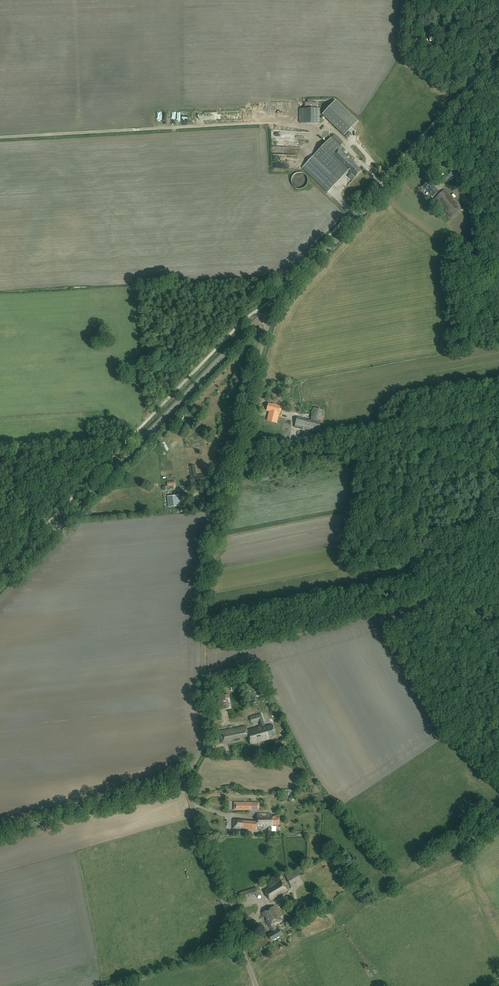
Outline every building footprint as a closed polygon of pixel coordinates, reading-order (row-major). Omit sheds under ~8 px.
[(336,100),(322,114),(344,135),(358,121),(336,100)] [(320,123),(320,108),(299,108),(299,123),(320,123)] [(285,117),(285,110),(261,111),(261,114),(256,114),(256,118),(285,117)] [(344,143),(335,134),(332,137),(331,137),(302,168),(328,192),(349,171),(355,177),(362,170),(340,148),(342,147),(341,146),(344,143)] [(450,176),(456,171),(454,168),(448,174),(447,175),(448,176),(449,176),(450,176)] [(308,182),(308,181),(308,179),(307,177),(306,175),(305,174),(303,173),(301,172),(299,172),(297,173),(295,174),(293,176),(291,179),(291,181),(291,182),(292,185),(294,186),(295,188),(298,189),(300,189),(302,188),(304,188),(306,186),(307,184),(308,182)] [(446,181),(449,177),(444,173),(441,176),(446,181)] [(433,196),(438,191),(432,185),(428,181),(423,186),(433,196)] [(444,190),(434,199),(452,217),(462,207),(444,190)] [(267,410),(274,412),(280,414),(282,405),(273,403),(273,404),(269,403),(267,410)] [(318,432),(323,410),(314,408),(311,418),(312,418),(311,422),(297,418),(295,426),(318,432)] [(190,476),(191,483),(206,481),(205,475),(197,476),(195,465),(190,466),(192,476),(190,476)] [(169,507),(181,505),(180,495),(167,496),(169,507)] [(219,710),(231,709),(229,694),(221,695),(219,696),(217,696),(219,710)] [(252,724),(259,721),(260,726),(247,730),(246,726),(219,731),(221,743),(231,741),(231,739),(248,736),(251,744),(270,739),(269,737),(276,735),(273,725),(261,728),(261,726),(265,725),(261,713),(250,717),(252,724)] [(257,827),(267,827),(269,827),(269,831),(272,831),(272,826),(273,826),(273,824),(280,824),(280,816),(272,816),(272,814),(270,814),(257,814),(257,821),(234,820),(233,828),(239,828),(239,829),(257,830),(257,827)] [(287,874),(290,881),(300,877),(298,870),(287,874)] [(287,890),(281,880),(264,890),(271,900),(287,890)] [(239,893),(240,898),(240,899),(258,893),(256,887),(239,893)] [(279,928),(277,929),(275,925),(283,921),(274,906),(262,913),(264,916),(265,916),(267,919),(266,920),(270,927),(271,927),(273,932),(269,934),(272,940),(283,934),(279,928)]
